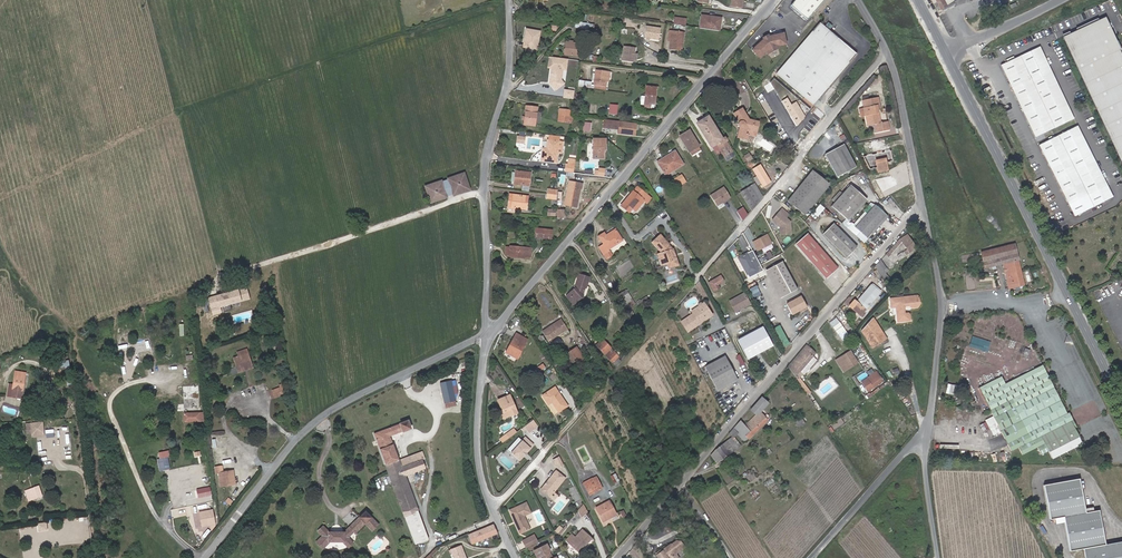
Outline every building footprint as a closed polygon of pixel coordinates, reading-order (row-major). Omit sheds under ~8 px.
[(730,7),(741,8),(742,0),(731,0),(730,7)] [(824,0),(795,0),(790,5),(807,19),(824,0)] [(953,0),(935,0),(940,10),(954,2),(953,0)] [(719,31),(721,18),(701,15),(700,28),(719,31)] [(685,26),(686,19),(675,17),(673,24),(685,26)] [(1121,165),(1121,55),(1119,50),(1120,49),(1105,17),(1063,37),(1121,165)] [(832,26),(828,22),(824,26),(829,30),(832,26)] [(813,105),(856,54),(829,30),(824,26),(819,23),(776,73),(813,105)] [(659,40),(660,28),(646,26),(644,38),(646,38),(649,39),(659,40)] [(537,49),(540,32),(526,29),(523,47),(537,49)] [(681,42),(682,32),(669,31),(668,40),(670,41),(669,48),(682,50),(683,42),(681,42)] [(786,44),(783,33),(768,36),(765,37),(763,39),(752,50),(760,58),(766,53),(767,54),(779,48),(778,46),(786,44)] [(577,56),(579,43),(572,43),(572,41),(569,41),(569,42),(566,42),(564,54),(577,56)] [(634,53),(635,47),(623,46),(621,61),(633,62),(634,53)] [(1006,62),(1000,65),(1035,138),(1073,119),(1038,47),(1014,59),(1013,57),(1005,60),(1006,62)] [(566,69),(567,59),(550,56),(549,67),(552,68),(551,70),(553,72),(552,75),(550,76),(550,82),(555,90),(564,83),(561,79),(562,69),(566,69)] [(606,81),(607,72),(595,70),(594,82),(594,84),(606,86),(606,81)] [(606,86),(594,84),(594,82),(579,80),(579,86),(605,90),(606,86)] [(654,104),(656,87),(646,86),(645,96),(644,105),(644,107),(650,108),(651,104),(654,104)] [(564,90),(563,98),(573,99),(574,91),(564,90)] [(880,123),(877,109),(880,108),(878,97),(862,100),(864,108),(865,115),(867,126),(875,124),(877,132),(889,130),(887,121),(880,123)] [(536,112),(537,107),(526,106),(524,124),(535,126),(535,122),(536,112)] [(756,132),(759,122),(749,119),(742,108),(733,113),(738,122),(738,123),(738,124),(738,125),(738,126),(739,127),(737,138),(747,140),(748,135),(746,135),(747,130),(756,132)] [(571,123),(572,117),(569,116),(559,115),(558,121),(571,123)] [(721,139),(708,117),(697,123),(711,146),(716,144),(719,142),(720,144),(726,141),(725,137),(721,139)] [(636,123),(606,119),(606,128),(618,130),(618,133),(634,135),(636,123)] [(1038,145),(1074,216),(1113,197),(1077,125),(1052,138),(1051,136),(1048,138),(1049,140),(1038,145)] [(699,146),(689,130),(679,136),(689,152),(699,146)] [(548,140),(547,140),(546,149),(543,148),(541,161),(556,162),(557,152),(562,153),(563,146),(558,145),(559,136),(549,135),(548,140)] [(605,150),(605,145),(605,139),(593,139),(593,159),(605,159),(605,150)] [(736,156),(726,141),(720,144),(719,142),(716,144),(726,161),(736,156)] [(856,167),(843,144),(825,154),(837,177),(856,167)] [(676,153),(674,151),(662,158),(664,160),(676,153)] [(885,158),(884,152),(874,154),(875,160),(885,158)] [(665,176),(683,164),(676,153),(664,160),(662,158),(659,160),(665,171),(663,172),(665,176)] [(752,158),(749,153),(744,156),(747,161),(752,158)] [(887,170),(885,158),(875,160),(878,172),(887,170)] [(665,171),(659,160),(657,162),(663,172),(665,171)] [(573,173),(575,165),(567,164),(566,163),(565,172),(573,173)] [(605,176),(606,168),(595,167),(594,175),(605,176)] [(768,178),(762,168),(754,173),(760,183),(761,183),(768,178)] [(821,194),(829,184),(812,170),(787,201),(804,215),(818,198),(821,194)] [(529,186),(531,173),(515,171),(513,184),(529,186)] [(469,189),(464,173),(447,179),(447,180),(442,182),(441,181),(425,186),(430,203),(447,197),(447,196),(452,194),(453,195),(469,189)] [(677,187),(685,182),(681,175),(672,180),(677,187)] [(576,207),(580,188),(581,188),(582,184),(569,181),(564,205),(576,207)] [(762,197),(754,184),(750,186),(759,201),(762,197)] [(867,200),(850,185),(843,193),(835,202),(831,206),(848,221),(867,200)] [(644,199),(647,195),(636,186),(620,205),(629,213),(632,209),(642,197),(644,199)] [(759,201),(750,186),(740,192),(751,210),(759,201)] [(710,195),(716,206),(730,197),(724,187),(710,195)] [(835,202),(843,193),(841,191),(833,200),(835,202)] [(526,210),(528,196),(512,194),(511,202),(508,201),(508,207),(515,208),(526,210)] [(635,212),(644,202),(647,204),(652,198),(647,195),(644,199),(642,197),(632,209),(635,212)] [(818,215),(825,207),(821,204),(814,212),(818,215)] [(872,230),(886,215),(875,205),(867,214),(855,227),(866,237),(872,230)] [(747,214),(743,207),(737,212),(742,220),(747,214)] [(782,209),(772,220),(779,226),(780,234),(791,233),(790,221),(786,218),(789,215),(782,209)] [(855,227),(867,214),(865,211),(853,225),(855,227)] [(875,231),(888,217),(886,215),(872,230),(875,231)] [(857,247),(833,224),(823,234),(846,258),(857,247)] [(551,239),(552,230),(536,228),(535,237),(551,239)] [(622,240),(615,229),(605,236),(604,233),(599,236),(604,244),(599,247),(603,254),(608,251),(607,250),(608,249),(622,240)] [(838,268),(807,233),(795,244),(805,255),(812,263),(826,279),(838,268)] [(669,244),(660,234),(651,242),(661,253),(662,258),(659,259),(661,265),(666,263),(672,261),(671,260),(677,259),(673,248),(671,249),(668,245),(669,244)] [(916,248),(907,234),(899,240),(887,253),(889,256),(902,242),(907,249),(903,252),(905,255),(916,248)] [(771,242),(767,235),(753,242),(757,250),(761,249),(760,247),(771,242)] [(1024,285),(1014,244),(998,248),(1002,264),(1003,264),(1009,288),(1014,287),(1019,286),(1024,285)] [(530,257),(531,248),(510,246),(510,247),(506,247),(505,255),(509,255),(509,256),(524,258),(524,257),(530,257)] [(1002,264),(998,248),(993,249),(995,259),(994,259),(996,265),(1002,264)] [(612,256),(608,249),(607,250),(608,251),(603,254),(606,259),(612,256)] [(995,259),(993,249),(981,252),(985,268),(996,265),(994,259),(995,259)] [(747,255),(739,259),(748,275),(756,271),(747,255)] [(679,265),(677,259),(671,260),(672,261),(666,263),(668,269),(679,265)] [(884,270),(886,268),(880,260),(874,266),(876,269),(881,276),(884,280),(888,277),(884,270)] [(782,261),(768,269),(783,297),(797,289),(782,261)] [(586,288),(589,277),(579,274),(574,288),(568,294),(575,303),(583,296),(581,295),(583,294),(585,288),(586,288)] [(723,281),(720,275),(709,282),(714,292),(718,289),(716,286),(723,281)] [(868,306),(880,292),(871,284),(856,302),(854,300),(849,306),(860,316),(864,311),(868,306)] [(757,285),(750,288),(753,294),(759,291),(757,285)] [(245,288),(221,295),(223,302),(221,303),(223,312),(231,310),(229,301),(232,300),(232,302),(240,300),(240,299),(248,297),(245,288)] [(635,304),(626,290),(624,291),(632,305),(635,304)] [(632,305),(624,291),(618,295),(627,308),(632,305)] [(575,303),(568,294),(566,296),(573,305),(575,303)] [(745,294),(730,302),(734,309),(743,304),(745,307),(750,304),(745,294)] [(896,307),(897,322),(910,320),(909,314),(908,313),(904,314),(904,308),(905,306),(909,306),(911,308),(917,307),(919,304),(918,297),(917,295),(890,299),(891,305),(895,305),(896,307)] [(217,296),(209,298),(211,307),(216,306),(215,304),(218,304),(219,303),(217,296)] [(806,306),(801,296),(786,304),(792,314),(806,306)] [(702,322),(712,315),(703,303),(697,307),(699,309),(693,313),(681,322),(687,332),(700,324),(698,322),(701,320),(702,322)] [(743,304),(734,309),(735,312),(745,307),(743,304)] [(886,339),(872,317),(861,330),(872,348),(886,339)] [(567,328),(561,319),(542,332),(548,341),(567,328)] [(772,329),(781,348),(788,344),(779,326),(772,329)] [(763,327),(738,340),(741,346),(766,333),(763,327)] [(517,359),(527,339),(516,333),(511,343),(512,343),(509,348),(508,348),(505,352),(517,359)] [(741,346),(748,359),(773,346),(766,333),(741,346)] [(989,342),(975,339),(973,347),(988,350),(989,342)] [(612,352),(609,350),(611,348),(604,341),(599,346),(597,344),(596,345),(616,367),(621,362),(617,358),(618,357),(613,351),(612,352)] [(800,371),(813,356),(815,353),(813,351),(806,345),(788,366),(797,379),(805,392),(808,389),(807,387),(803,383),(799,377),(797,374),(800,371)] [(234,358),(238,370),(251,365),(246,349),(237,352),(238,356),(234,358)] [(576,361),(570,351),(565,355),(571,364),(576,361)] [(857,363),(850,351),(840,357),(841,358),(836,361),(843,372),(857,363)] [(707,372),(727,361),(724,356),(705,366),(707,372)] [(803,374),(817,359),(813,356),(800,371),(803,374)] [(735,376),(727,361),(707,372),(715,386),(735,376)] [(1067,413),(1043,365),(1005,384),(1001,376),(979,388),(993,416),(998,424),(1011,451),(1018,448),(1022,455),(1037,447),(1041,455),(1048,451),(1052,459),(1082,444),(1074,428),(1067,413)] [(23,374),(15,372),(12,389),(8,389),(7,397),(21,399),(24,377),(23,377),(23,374)] [(868,391),(882,381),(876,372),(862,381),(868,391)] [(718,391),(737,381),(735,376),(715,386),(718,391)] [(456,378),(440,382),(446,407),(457,405),(455,393),(459,392),(456,378)] [(866,399),(888,384),(887,382),(870,393),(869,393),(864,396),(866,399)] [(946,392),(954,394),(956,385),(948,383),(946,392)] [(567,406),(555,387),(542,395),(548,404),(552,402),(558,412),(567,406)] [(517,413),(509,395),(497,400),(501,409),(503,413),(501,414),(503,418),(511,415),(517,413)] [(747,438),(767,420),(760,412),(767,403),(761,398),(751,410),(756,415),(745,426),(740,421),(733,428),(738,433),(740,431),(747,438)] [(1077,427),(1069,412),(1067,413),(1074,428),(1077,427)] [(184,413),(184,422),(202,421),(202,413),(184,413)] [(998,424),(993,416),(985,420),(989,429),(998,424)] [(537,426),(533,419),(523,426),(525,429),(528,433),(537,426)] [(407,420),(400,423),(403,430),(410,428),(407,420)] [(26,433),(32,433),(32,436),(44,436),(44,422),(26,422),(26,433)] [(374,433),(377,441),(390,435),(393,434),(403,430),(400,423),(374,433)] [(509,438),(516,432),(514,428),(506,434),(509,438)] [(738,433),(733,428),(729,433),(732,437),(733,438),(734,437),(738,434),(738,433)] [(747,438),(740,431),(738,433),(738,434),(744,441),(747,438)] [(377,441),(383,458),(397,453),(390,435),(377,441)] [(527,452),(530,448),(533,445),(525,437),(511,453),(519,461),(523,457),(522,456),(526,452),(527,452)] [(729,454),(740,445),(734,437),(733,438),(732,437),(722,445),(729,454)] [(729,454),(722,445),(715,450),(722,458),(729,454)] [(215,458),(226,456),(225,448),(213,449),(215,458)] [(158,451),(159,470),(170,469),(168,450),(158,451)] [(722,458),(715,450),(711,455),(716,462),(722,458)] [(406,476),(397,453),(383,458),(399,499),(412,494),(406,476)] [(420,454),(400,461),(403,468),(406,466),(422,460),(420,454)] [(563,465),(559,457),(553,460),(555,465),(560,467),(563,465)] [(403,468),(406,476),(425,469),(422,460),(406,466),(403,468)] [(553,492),(565,478),(555,471),(541,489),(550,497),(553,492)] [(230,480),(229,472),(219,473),(220,481),(230,480)] [(619,480),(615,474),(611,476),(614,483),(619,480)] [(602,488),(596,477),(592,479),(598,490),(602,488)] [(598,490),(592,479),(592,478),(583,483),(589,495),(598,490)] [(1105,544),(1099,510),(1093,511),(1085,512),(1085,509),(1079,478),(1043,485),(1050,519),(1063,517),(1069,551),(1083,549),(1085,557),(1121,557),(1121,541),(1105,544)] [(196,488),(198,498),(212,495),(210,485),(196,488)] [(38,488),(34,489),(34,492),(30,493),(32,501),(41,499),(38,488)] [(34,492),(34,489),(26,491),(29,502),(32,501),(30,493),(34,492)] [(412,494),(399,499),(417,545),(430,540),(412,494)] [(615,513),(609,501),(595,508),(603,522),(609,518),(608,516),(615,513)] [(530,529),(524,516),(530,512),(526,503),(509,510),(520,534),(530,529)] [(588,512),(583,504),(577,510),(581,518),(588,512)] [(216,523),(213,508),(199,511),(202,526),(216,523)] [(367,513),(361,519),(367,524),(374,532),(380,526),(367,513)] [(361,519),(351,528),(355,533),(357,534),(367,524),(361,519)] [(499,533),(495,525),(471,534),(475,543),(499,533)] [(557,539),(567,527),(565,525),(555,538),(557,539)] [(350,537),(355,533),(351,528),(346,533),(330,533),(324,528),(319,533),(324,537),(318,543),(324,550),(331,543),(345,543),(350,549),(354,545),(350,540),(350,537)] [(578,553),(592,538),(582,529),(575,537),(571,533),(565,540),(578,553)] [(535,544),(531,537),(523,541),(527,548),(535,544)] [(679,550),(680,551),(684,548),(680,542),(676,541),(671,544),(670,544),(663,550),(662,550),(656,554),(656,555),(657,557),(675,557),(676,554),(676,552),(679,550)] [(550,551),(547,544),(533,551),(537,557),(541,556),(542,557),(545,557),(551,555),(549,551),(550,551)] [(456,557),(468,557),(463,546),(453,551),(456,557)]
